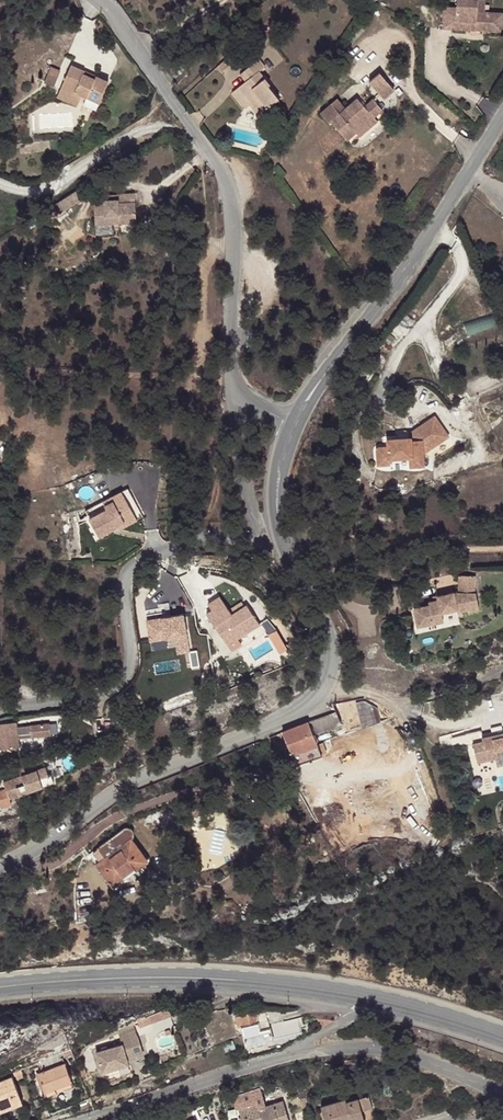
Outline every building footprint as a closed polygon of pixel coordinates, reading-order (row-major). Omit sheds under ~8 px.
[(499,25),(500,6),(481,6),(482,0),(453,0),(453,2),(442,2),(441,24),(453,25),(453,16),(473,17),(473,25),(499,25)] [(453,16),(453,25),(473,25),(473,17),(453,16)] [(187,57),(183,51),(174,56),(179,63),(187,57)] [(266,63),(261,55),(246,66),(249,73),(239,82),(258,111),(280,96),(261,67),(266,63)] [(72,61),(63,83),(77,88),(78,86),(84,90),(90,91),(87,98),(99,103),(110,76),(72,61)] [(219,65),(216,67),(221,73),(229,65),(225,61),(219,65)] [(51,63),(44,79),(54,83),(61,67),(51,63)] [(380,73),(369,82),(383,100),(394,91),(380,73)] [(77,88),(63,83),(59,92),(80,101),(84,90),(78,86),(77,88)] [(331,122),(347,141),(356,133),(354,131),(372,115),(374,118),(382,110),(365,90),(339,113),(331,103),(319,113),(329,124),(331,122)] [(372,115),(354,131),(356,133),(360,137),(378,122),(374,118),(372,115)] [(140,214),(135,185),(116,189),(117,195),(103,197),(103,201),(96,202),(99,221),(123,217),(123,212),(131,210),(131,215),(140,214)] [(54,220),(84,197),(77,187),(46,209),(54,220)] [(492,316),(467,326),(470,335),(496,325),(492,316)] [(330,324),(324,333),(328,336),(334,327),(330,324)] [(448,436),(434,416),(408,434),(409,438),(387,439),(387,447),(377,447),(378,465),(390,464),(390,459),(403,458),(423,457),(423,454),(448,436)] [(121,492),(85,512),(99,538),(117,528),(117,527),(135,517),(121,492)] [(135,517),(117,527),(117,528),(119,531),(137,521),(135,517)] [(459,575),(459,592),(475,592),(475,575),(459,575)] [(475,592),(459,592),(454,592),(436,596),(437,600),(428,602),(429,605),(413,608),(418,627),(433,624),(443,622),(441,613),(456,609),(457,612),(467,609),(468,612),(479,609),(475,592)] [(225,611),(211,620),(225,641),(234,635),(237,640),(261,625),(247,606),(233,615),(230,617),(225,611)] [(146,616),(148,640),(173,638),(174,653),(189,652),(186,613),(146,616)] [(228,646),(237,640),(234,635),(225,641),(228,646)] [(283,646),(278,649),(281,655),(286,652),(283,646)] [(308,721),(270,736),(272,745),(288,744),(296,767),(322,757),(314,734),(342,724),(336,711),(308,721)] [(0,723),(0,745),(8,745),(8,738),(18,738),(18,723),(0,723)] [(472,743),(477,763),(496,759),(498,756),(497,752),(502,750),(502,736),(492,738),(491,735),(481,737),(482,741),(472,743)] [(25,751),(14,753),(16,760),(26,758),(25,751)] [(4,782),(10,799),(43,787),(40,779),(49,776),(46,767),(4,782)] [(49,776),(40,779),(43,787),(55,782),(53,775),(49,776)] [(188,810),(172,814),(175,823),(191,818),(188,810)] [(80,854),(102,885),(123,870),(135,862),(119,840),(120,840),(121,839),(122,837),(122,835),(122,833),(121,831),(119,830),(116,830),(113,831),(80,854)] [(126,876),(123,870),(102,885),(106,890),(126,876)] [(278,1032),(294,1028),(291,1017),(269,1023),(268,1018),(258,1020),(255,1011),(234,1011),(238,1026),(242,1026),(243,1033),(246,1045),(266,1040),(276,1038),(279,1036),(278,1032)] [(265,1011),(255,1011),(258,1020),(268,1018),(265,1011)] [(291,1017),(294,1028),(301,1026),(299,1020),(303,1019),(301,1014),(291,1017)] [(335,1018),(318,1015),(321,1026),(335,1018)] [(279,1036),(295,1031),(294,1028),(278,1032),(279,1036)] [(118,1035),(120,1042),(135,1037),(133,1030),(118,1035)] [(121,1045),(96,1053),(102,1072),(128,1063),(126,1058),(143,1053),(138,1037),(135,1037),(120,1042),(121,1045)] [(69,1042),(59,1046),(60,1049),(62,1053),(71,1049),(69,1042)] [(36,1064),(43,1082),(69,1072),(62,1053),(60,1049),(39,1057),(41,1062),(36,1064)] [(358,1057),(342,1058),(343,1066),(359,1064),(358,1057)] [(13,1060),(8,1062),(12,1069),(14,1068),(17,1074),(24,1071),(19,1058),(13,1060)] [(0,1074),(0,1103),(1,1104),(23,1095),(12,1069),(0,1074)] [(72,1076),(69,1072),(43,1082),(45,1087),(72,1076)] [(366,1085),(356,1088),(360,1100),(369,1097),(366,1085)] [(255,1087),(245,1090),(247,1099),(258,1096),(255,1087)] [(318,1095),(325,1119),(365,1119),(360,1100),(356,1088),(343,1092),(342,1088),(318,1095)] [(245,1093),(230,1098),(233,1106),(247,1101),(245,1093)] [(243,1119),(290,1119),(284,1100),(261,1107),(259,1100),(239,1107),(243,1119)]
